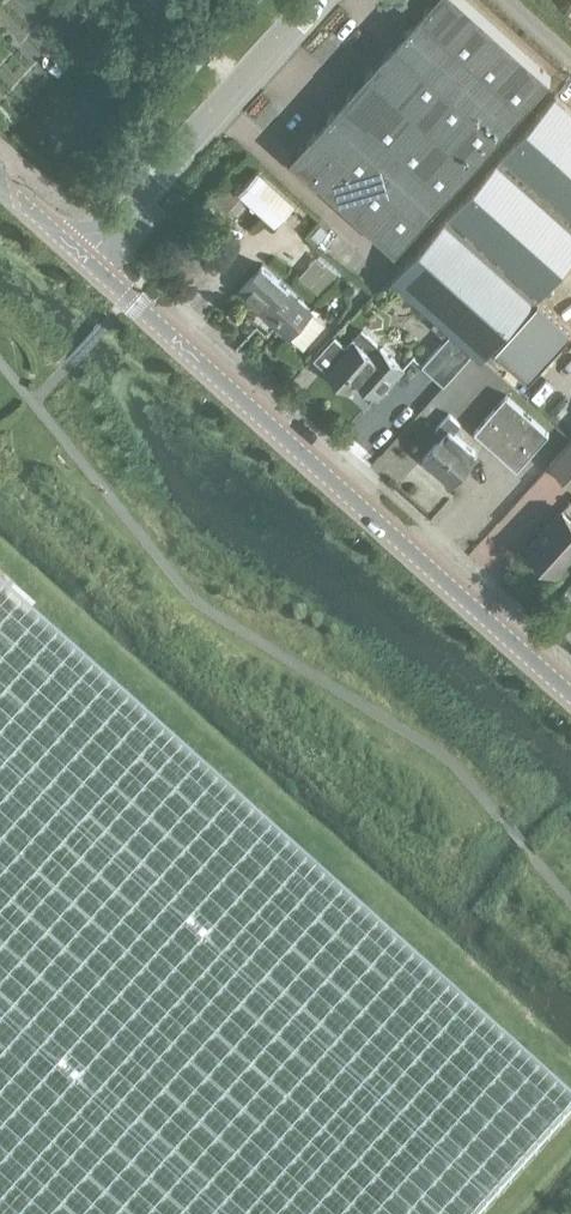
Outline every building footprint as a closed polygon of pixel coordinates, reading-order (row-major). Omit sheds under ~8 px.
[(426,6),(427,6),(390,47),(389,47),(349,91),(350,91),(313,133),(312,132),(291,155),(319,180),(396,249),(552,77),(466,0),(431,0),(426,6)] [(452,217),(540,297),(570,263),(570,106),(561,97),(452,217)] [(296,201),(259,167),(238,191),(275,224),(296,201)] [(452,217),(397,277),(485,357),(495,347),(531,379),(570,336),(570,327),(539,298),(540,297),(452,217)] [(324,290),(340,266),(317,250),(301,274),(324,290)] [(239,289),(290,335),(304,347),(328,321),(313,309),(263,263),(239,289)] [(315,357),(327,368),(352,391),(362,380),(378,394),(404,366),(364,331),(357,338),(355,337),(347,345),(335,334),(315,357)] [(426,364),(448,384),(477,352),(455,332),(426,364)] [(518,467),(550,431),(506,393),(475,429),(518,467)] [(453,482),(479,452),(455,431),(463,422),(451,412),(437,428),(444,435),(425,457),(453,482)] [(552,462),(570,479),(570,441),(552,462)] [(570,559),(570,519),(562,511),(529,547),(558,574),(570,559)] [(570,1114),(570,1107),(12,605),(0,594),(0,1213),(482,1213),(570,1114)]
